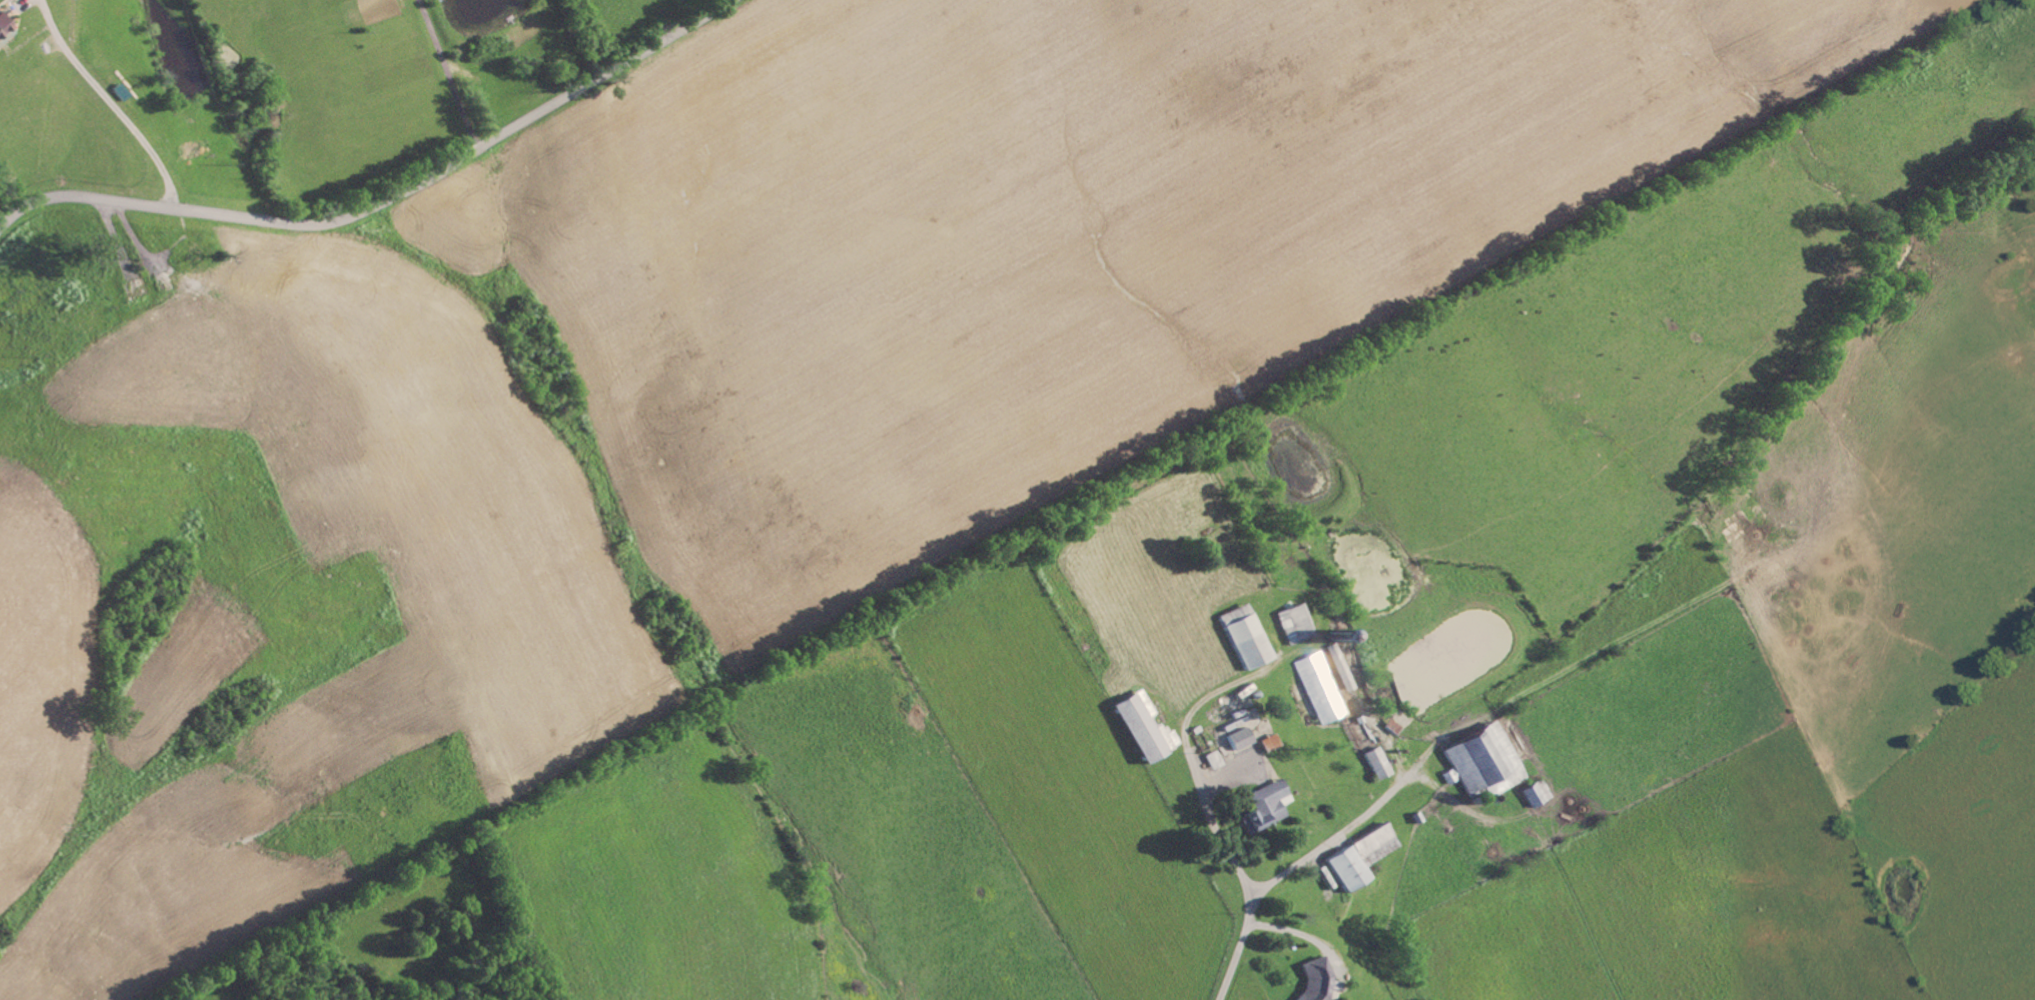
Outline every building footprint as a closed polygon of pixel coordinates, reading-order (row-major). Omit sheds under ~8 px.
[(1245,602),(1218,614),(1242,670),(1269,658),(1245,602)] [(1274,612),(1286,643),(1311,634),(1299,602),(1274,612)] [(1319,724),(1345,714),(1319,650),(1294,660),(1319,724)] [(1110,704),(1142,763),(1179,744),(1171,728),(1165,731),(1160,722),(1151,727),(1146,717),(1153,714),(1140,688),(1110,704)] [(1524,779),(1495,721),(1442,747),(1466,794),(1483,785),(1489,796),(1524,779)] [(1226,735),(1233,750),(1252,742),(1245,726),(1226,735)] [(1278,746),(1273,733),(1258,739),(1263,752),(1278,746)] [(1389,773),(1377,745),(1362,751),(1374,780),(1389,773)] [(1221,764),(1216,750),(1204,754),(1209,769),(1221,764)] [(1245,793),(1253,809),(1238,816),(1246,833),(1284,816),(1279,805),(1290,800),(1279,777),(1245,793)] [(1520,790),(1530,808),(1550,797),(1540,779),(1520,790)] [(1393,836),(1385,822),(1351,842),(1366,866),(1379,858),(1373,848),(1393,836)] [(1369,878),(1349,845),(1325,859),(1346,892),(1369,878)] [(1307,991),(1297,995),(1298,999),(1334,999),(1317,956),(1297,965),(1307,991)]
